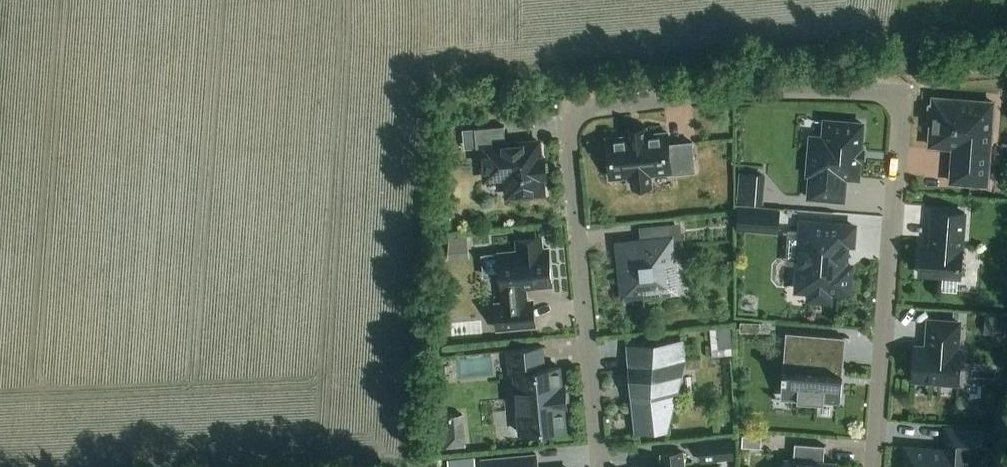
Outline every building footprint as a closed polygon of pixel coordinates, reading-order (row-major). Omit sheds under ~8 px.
[(994,103),(935,98),(934,104),(931,105),(930,116),(933,118),(931,146),(955,148),(952,182),(988,185),(994,103)] [(812,147),(809,174),(811,174),(809,198),(845,201),(847,177),(859,178),(860,160),(864,160),(865,150),(861,150),(863,124),(826,121),(824,148),(812,147)] [(505,125),(476,128),(477,147),(484,147),(487,181),(507,179),(508,195),(544,192),(542,176),(546,175),(545,157),(541,157),(539,141),(507,144),(505,125)] [(668,132),(647,134),(646,128),(628,130),(628,136),(608,138),(612,177),(632,175),(633,187),(652,185),(651,174),(670,172),(670,174),(696,172),(693,142),(669,144),(668,132)] [(740,201),(760,202),(762,174),(742,173),(740,201)] [(738,205),(736,227),(777,230),(779,208),(738,205)] [(934,210),(932,245),(923,244),(921,273),(960,276),(965,213),(934,210)] [(850,293),(852,265),(846,265),(847,243),(853,243),(855,225),(803,222),(798,283),(811,284),(810,298),(830,300),(831,292),(850,293)] [(669,284),(667,263),(675,262),(673,246),(684,245),(684,244),(673,245),(671,223),(640,226),(641,240),(631,241),(632,249),(619,250),(621,268),(624,268),(626,293),(643,291),(646,316),(647,316),(644,286),(669,284)] [(448,237),(449,258),(470,256),(468,235),(448,237)] [(485,276),(502,275),(503,290),(505,289),(506,303),(496,304),(498,329),(532,325),(530,300),(524,301),(522,286),(551,283),(551,285),(553,285),(549,248),(542,249),(541,242),(519,244),(520,251),(482,254),(485,276)] [(986,313),(984,332),(1006,334),(1006,315),(986,313)] [(960,382),(962,350),(957,350),(959,322),(931,320),(929,339),(932,339),(931,348),(915,346),(913,379),(960,382)] [(717,327),(719,348),(732,346),(730,326),(717,327)] [(843,336),(787,332),(782,396),(773,395),(773,398),(841,403),(844,364),(840,364),(843,336)] [(677,394),(675,394),(672,362),(686,360),(684,340),(628,345),(634,412),(633,412),(635,432),(668,429),(677,394)] [(564,406),(568,406),(566,385),(562,386),(561,367),(546,368),(544,346),(508,349),(510,373),(515,373),(520,433),(566,429),(564,406)] [(466,447),(464,414),(443,416),(446,449),(466,447)] [(967,453),(984,454),(986,431),(948,428),(946,450),(907,447),(905,466),(966,466),(967,453)] [(744,435),(743,446),(762,448),(762,436),(744,435)] [(733,436),(722,437),(725,460),(735,459),(733,436)] [(837,462),(825,461),(826,445),(795,443),(794,459),(785,458),(784,466),(836,466),(837,462)] [(651,466),(679,466),(685,465),(684,452),(662,454),(663,466),(651,466)] [(536,455),(483,460),(484,466),(538,466),(536,455)] [(462,460),(463,466),(476,466),(476,458),(462,460)]
